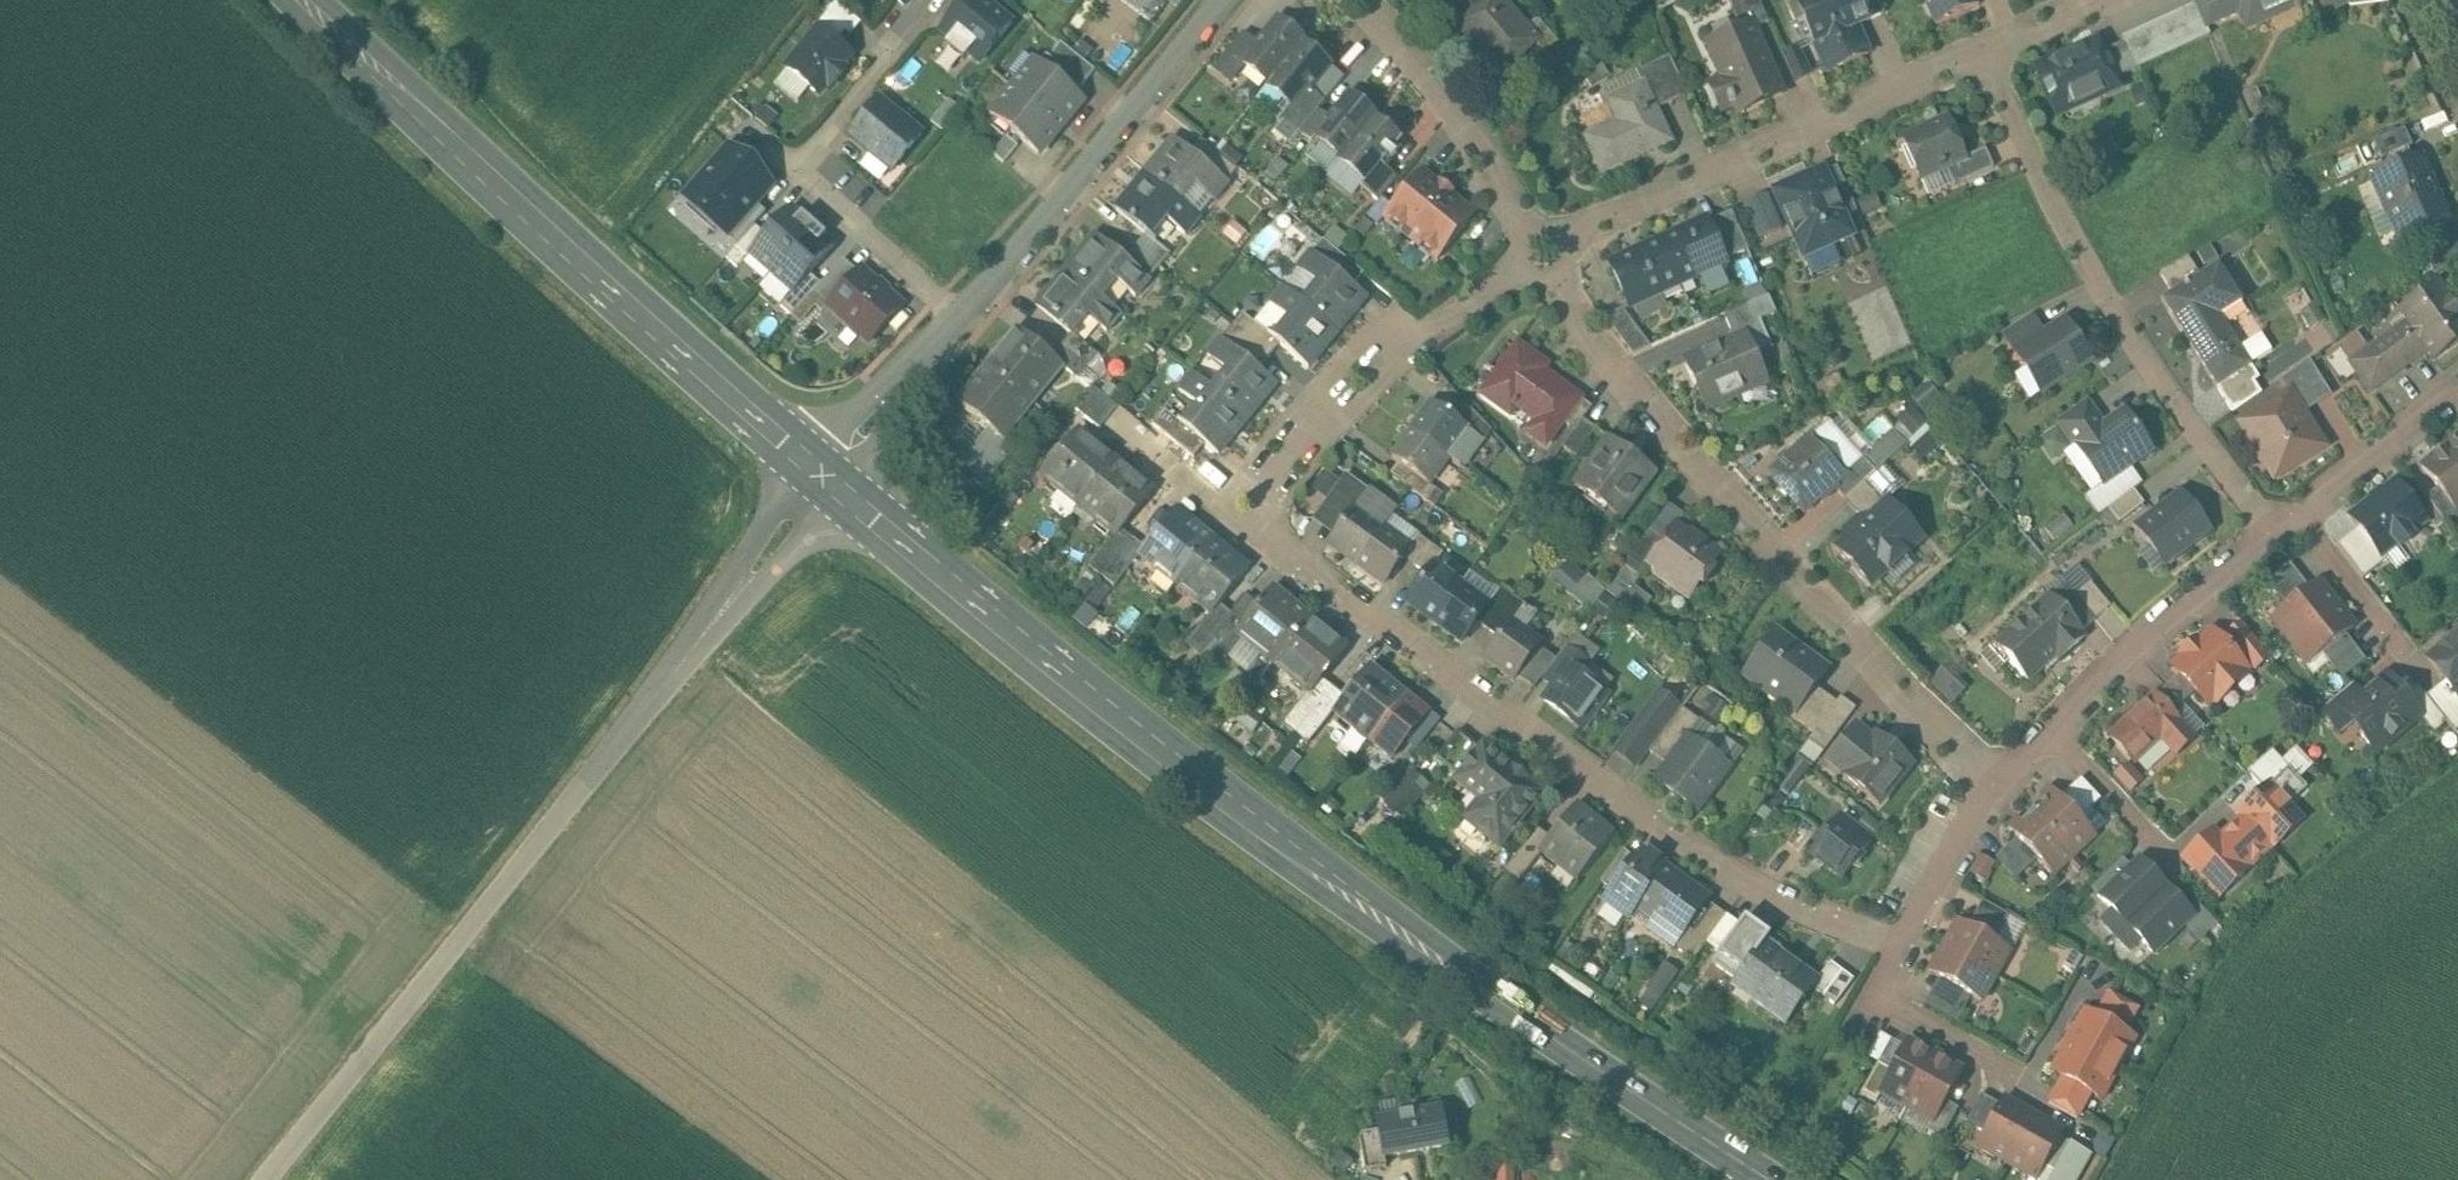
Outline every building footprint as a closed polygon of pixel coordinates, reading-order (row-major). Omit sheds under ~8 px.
[(941,32),(951,42),(947,47),(963,60),(968,54),(979,64),(1012,23),(984,0),(967,0),(963,5),(941,32)] [(1460,26),(1483,52),(1486,49),(1503,69),(1535,41),(1536,40),(1526,29),(1501,0),(1490,0),(1460,26)] [(1741,28),(1753,23),(1755,28),(1768,22),(1758,0),(1729,0),(1741,28)] [(1786,5),(1795,23),(1804,19),(1797,5),(1807,1),(1807,0),(1797,0),(1786,5)] [(1797,5),(1804,19),(1815,45),(1856,27),(1869,21),(1868,20),(1860,0),(1809,0),(1807,1),(1797,5)] [(1878,0),(1860,0),(1868,20),(1884,13),(1878,0)] [(1936,24),(1979,4),(1977,0),(1925,0),(1936,24)] [(2195,4),(2206,28),(2206,29),(2240,13),(2246,27),(2295,6),(2297,10),(2315,2),(2320,14),(2349,1),(2349,0),(2193,0),(2195,4)] [(2195,4),(2121,37),(2124,44),(2135,69),(2209,35),(2206,29),(2206,28),(2195,4)] [(1557,41),(1537,19),(1526,29),(1536,40),(1535,41),(1544,52),(1557,41)] [(1257,46),(1243,64),(1268,84),(1269,85),(1303,43),(1304,44),(1305,42),(1278,20),(1257,46)] [(1741,28),(1706,43),(1721,77),(1730,97),(1733,104),(1737,112),(1764,100),(1763,97),(1782,89),(1755,28),(1753,23),(1741,28)] [(1856,27),(1815,45),(1827,72),(1868,54),(1856,27)] [(850,56),(818,30),(786,69),(818,95),(827,84),(831,87),(845,70),(842,67),(850,56)] [(1243,36),(1220,64),(1234,75),(1243,64),(1257,46),(1243,36)] [(2097,42),(2038,68),(2058,114),(2117,87),(2114,79),(2102,53),(2097,42)] [(1094,71),(1061,43),(1046,61),(1080,88),(1094,71)] [(1303,43),(1269,85),(1268,84),(1267,86),(1293,107),(1294,108),(1308,91),(1329,65),(1304,44),(1303,43)] [(2124,44),(2102,53),(2114,79),(2135,69),(2124,44)] [(1798,49),(1783,55),(1795,81),(1809,74),(1798,49)] [(1688,95),(1669,56),(1636,71),(1642,84),(1643,84),(1656,110),(1688,95)] [(1035,60),(990,115),(1039,155),(1084,99),(1035,60)] [(1721,77),(1708,83),(1719,106),(1727,103),(1725,100),(1730,97),(1721,77)] [(1642,84),(1608,100),(1618,122),(1585,137),(1602,173),(1670,141),(1656,110),(1643,84),(1642,84)] [(1322,103),(1308,91),(1294,108),(1293,107),(1288,113),(1304,126),(1317,110),(1322,103)] [(1329,120),(1314,137),(1316,139),(1341,159),(1375,118),(1377,117),(1350,94),(1329,120)] [(1730,97),(1725,100),(1727,103),(1728,106),(1733,104),(1730,97)] [(945,127),(956,103),(946,98),(935,122),(945,127)] [(879,99),(849,136),(891,170),(921,133),(879,99)] [(1304,126),(1299,132),(1312,143),(1316,139),(1314,137),(1329,120),(1317,110),(1304,126)] [(1341,159),(1339,161),(1364,182),(1366,183),(1380,165),(1401,140),(1375,118),(1341,159)] [(1947,119),(1903,139),(1920,179),(1945,168),(1964,159),(1964,158),(1947,119)] [(2404,128),(2372,141),(2381,159),(2411,145),(2404,128)] [(1006,137),(992,155),(1003,164),(1017,146),(1006,137)] [(1190,152),(1174,138),(1145,173),(1199,218),(1198,217),(1180,201),(1194,184),(1212,199),(1214,200),(1228,182),(1190,152)] [(1238,169),(1201,139),(1190,152),(1228,182),(1238,169)] [(772,185),(730,148),(685,199),(726,236),(772,185)] [(1985,149),(1964,158),(1964,159),(1945,168),(1953,185),(1993,167),(1985,149)] [(2418,159),(2371,180),(2386,212),(2435,190),(2429,178),(2427,179),(2418,159)] [(1380,165),(1366,183),(1364,182),(1361,186),(1378,201),(1397,179),(1380,165)] [(1857,209),(1837,165),(1824,171),(1844,215),(1857,209)] [(1823,169),(1774,190),(1803,257),(1804,257),(1832,244),(1852,235),(1844,215),(1824,171),(1823,169)] [(1393,207),(1385,217),(1437,260),(1474,215),(1450,195),(1453,192),(1440,182),(1438,185),(1421,172),(1393,207)] [(1199,218),(1145,173),(1116,209),(1146,234),(1150,237),(1165,219),(1185,235),(1199,218)] [(1212,199),(1194,184),(1180,201),(1198,217),(1212,199)] [(2435,190),(2386,212),(2400,244),(2447,223),(2438,204),(2441,203),(2435,190)] [(1767,193),(1744,203),(1755,229),(1778,219),(1767,193)] [(1393,207),(1382,197),(1367,216),(1378,225),(1385,217),(1393,207)] [(770,274),(814,225),(808,220),(807,221),(791,207),(766,236),(749,255),(770,274)] [(1731,211),(1708,222),(1725,260),(1748,249),(1731,211)] [(1778,219),(1755,229),(1759,237),(1782,228),(1778,219)] [(1707,220),(1660,241),(1680,284),(1693,277),(1700,280),(1723,269),(1726,262),(1725,260),(1708,222),(1707,220)] [(814,225),(770,274),(792,293),(809,274),(835,246),(819,232),(820,231),(814,225)] [(749,255),(766,236),(755,226),(726,259),(737,268),(749,255)] [(1170,254),(1156,242),(1150,237),(1146,234),(1136,247),(1160,267),(1170,254)] [(1125,259),(1095,235),(1066,270),(1120,314),(1121,314),(1101,298),(1116,280),(1135,296),(1149,279),(1125,259)] [(2423,252),(2433,274),(2457,257),(2457,248),(2454,238),(2423,252)] [(1363,273),(1323,240),(1313,252),(1353,286),(1363,273)] [(1645,250),(1614,265),(1613,263),(1611,264),(1631,306),(1680,284),(1660,241),(1645,249),(1645,250)] [(1832,244),(1804,257),(1812,275),(1840,263),(1832,244)] [(1160,267),(1136,247),(1125,259),(1149,279),(1160,267)] [(1353,286),(1313,252),(1298,270),(1299,270),(1284,288),(1303,304),(1337,332),(1367,297),(1353,286)] [(2187,257),(2160,273),(2167,286),(2195,269),(2187,257)] [(2171,292),(2161,299),(2217,388),(2251,366),(2220,316),(2242,301),(2218,263),(2198,275),(2171,292)] [(2195,269),(2167,286),(2171,292),(2198,275),(2195,269)] [(860,270),(829,305),(870,342),(901,307),(860,270)] [(1120,314),(1066,270),(1037,305),(1071,334),(1087,315),(1106,331),(1120,314)] [(821,284),(809,274),(792,293),(781,306),(791,316),(821,284)] [(2349,363),(2370,392),(2428,351),(2434,360),(2457,343),(2457,318),(2436,287),(2400,313),(2407,322),(2349,363)] [(1284,288),(1283,288),(1269,305),(1254,323),(1268,334),(1280,344),(1308,367),(1337,332),(1303,304),(1284,288)] [(1768,295),(1724,315),(1732,333),(1760,320),(1776,313),(1768,295)] [(1651,347),(1622,309),(1604,317),(1633,355),(1651,347)] [(1254,323),(1243,313),(1232,326),(1269,356),(1280,344),(1268,334),(1254,323)] [(2032,316),(2003,334),(2017,356),(2022,353),(2022,352),(2045,338),(2032,316)] [(1734,339),(1685,361),(1706,407),(1737,394),(1736,392),(1764,380),(1765,382),(1766,381),(1754,353),(1771,345),(1760,320),(1732,333),(1734,339)] [(2045,338),(2022,352),(2022,353),(2017,356),(2040,393),(2091,361),(2068,324),(2045,338)] [(1269,356),(1232,326),(1222,339),(1259,369),(1269,356)] [(1052,358),(1018,329),(987,366),(1032,403),(1063,366),(1052,358)] [(1098,355),(1078,338),(1077,339),(1071,334),(1061,346),(1087,367),(1087,368),(1098,355)] [(1259,369),(1222,339),(1193,374),(1247,419),(1276,383),(1259,369)] [(1538,359),(1517,344),(1489,383),(1490,383),(1483,393),(1511,413),(1517,405),(1536,419),(1527,432),(1545,445),(1563,421),(1563,420),(1554,414),(1571,392),(1534,365),(1538,359)] [(1087,367),(1061,346),(1052,358),(1063,366),(1078,379),(1087,367)] [(2331,395),(2309,360),(2280,380),(2289,395),(2291,393),(2299,406),(2310,399),(2313,405),(2331,395)] [(1032,403),(987,366),(957,403),(989,429),(1002,440),(1003,440),(1032,403)] [(2251,366),(2217,388),(2233,413),(2261,393),(2254,381),(2259,378),(2251,366)] [(1247,419),(1193,374),(1179,391),(1199,407),(1184,425),(1179,420),(1178,421),(1177,421),(1205,444),(1218,454),(1247,419)] [(1928,415),(1947,402),(1937,386),(1917,399),(1928,415)] [(1117,406),(1094,387),(1076,410),(1099,428),(1117,406)] [(1592,407),(1571,392),(1554,414),(1563,420),(1563,421),(1575,430),(1583,419),(1592,407)] [(2289,395),(2242,424),(2255,445),(2255,449),(2263,462),(2280,466),(2283,472),(2322,447),(2303,417),(2304,414),(2299,406),(2291,393),(2289,395)] [(2084,401),(2057,421),(2074,446),(2102,426),(2084,401)] [(1454,419),(1432,403),(1412,430),(1448,456),(1468,429),(1454,419)] [(1492,431),(1465,404),(1454,419),(1468,429),(1484,441),(1492,431)] [(1894,420),(1924,456),(1943,440),(1912,404),(1894,420)] [(1205,444),(1177,421),(1178,421),(1164,409),(1153,424),(1194,458),(1205,444)] [(2102,426),(2074,446),(2102,485),(2152,450),(2124,411),(2102,426)] [(1575,430),(1563,447),(1576,457),(1596,429),(1583,419),(1575,430)] [(1859,460),(1826,424),(1811,437),(1845,474),(1859,460)] [(1448,456),(1412,430),(1392,458),(1399,462),(1427,483),(1428,483),(1448,456)] [(1780,464),(1770,474),(1804,512),(1833,485),(1846,474),(1845,474),(1811,437),(1811,436),(1805,430),(1774,457),(1780,464)] [(1078,431),(1041,476),(1079,506),(1115,460),(1078,431)] [(1875,446),(1863,457),(1875,470),(1904,444),(1895,433),(1877,448),(1875,446)] [(1610,439),(1575,486),(1618,518),(1653,471),(1610,439)] [(2445,449),(2457,466),(2457,439),(2445,449)] [(2445,449),(2422,468),(2437,488),(2457,513),(2457,512),(2457,466),(2445,449)] [(1859,460),(1845,474),(1846,474),(1833,485),(1845,498),(1866,479),(1875,470),(1863,457),(1859,460)] [(1115,460),(1079,506),(1114,535),(1116,536),(1121,529),(1152,490),(1115,460)] [(1427,483),(1399,462),(1390,474),(1434,507),(1443,495),(1428,483),(1427,483)] [(1324,471),(1317,485),(1330,492),(1338,478),(1324,471)] [(2394,473),(2345,508),(2381,559),(2430,524),(2394,473)] [(1368,490),(1346,474),(1320,509),(1342,525),(1355,508),(1368,490)] [(1845,498),(1844,499),(1865,521),(1886,502),(1866,479),(1845,498)] [(2437,488),(2425,498),(2445,522),(2457,513),(2437,488)] [(1391,506),(1368,489),(1368,490),(1355,508),(1382,528),(1383,528),(1396,511),(1391,507),(1391,506)] [(2133,489),(2108,508),(2119,522),(2144,503),(2133,489)] [(2181,493),(2136,527),(2164,564),(2209,530),(2181,493)] [(1865,521),(1836,547),(1871,586),(1922,540),(1887,501),(1865,521)] [(1382,528),(1355,508),(1342,525),(1329,543),(1356,563),(1382,528)] [(1144,547),(1138,554),(1139,555),(1175,584),(1212,539),(1175,509),(1144,547)] [(1665,542),(1649,565),(1650,565),(1657,571),(1654,575),(1676,590),(1679,586),(1690,595),(1698,583),(1698,584),(1704,583),(1710,575),(1709,569),(1719,554),(1701,542),(1699,545),(1676,527),(1665,542)] [(1383,528),(1382,528),(1356,563),(1384,583),(1403,557),(1410,548),(1383,528)] [(1114,535),(1089,566),(1101,576),(1132,538),(1121,529),(1116,536),(1114,535)] [(1650,531),(1624,566),(1641,578),(1650,565),(1649,565),(1665,542),(1650,531)] [(1410,548),(1403,557),(1415,565),(1431,544),(1419,535),(1410,548)] [(1132,538),(1101,576),(1114,586),(1139,555),(1138,554),(1144,547),(1132,538)] [(1212,539),(1175,584),(1211,612),(1213,614),(1220,605),(1249,568),(1212,539)] [(1442,553),(1431,544),(1415,565),(1427,574),(1433,565),(1442,553)] [(1588,575),(1568,557),(1552,574),(1572,593),(1588,575)] [(1460,586),(1433,565),(1427,574),(1407,601),(1435,621),(1460,586)] [(1588,575),(1572,593),(1591,610),(1605,591),(1588,575)] [(2299,576),(2277,594),(2286,606),(2309,588),(2299,576)] [(2320,581),(2271,620),(2288,642),(2337,603),(2320,581)] [(2111,607),(2091,583),(2076,595),(2095,619),(2111,607)] [(1488,606),(1460,586),(1435,621),(1462,641),(1476,621),(1488,606)] [(1309,617),(1272,587),(1243,623),(1236,632),(1240,635),(1272,662),(1309,617)] [(1501,587),(1488,606),(1476,621),(1488,630),(1513,596),(1501,587)] [(2095,619),(2076,595),(2061,608),(2082,631),(2095,619)] [(1513,596),(1488,630),(1500,639),(1511,623),(1525,605),(1513,596)] [(2050,596),(1995,645),(2027,681),(2056,655),(2059,659),(2084,637),(2080,634),(2083,632),(2082,631),(2061,608),(2050,596)] [(2337,603),(2288,642),(2307,665),(2355,626),(2337,603)] [(1211,612),(1185,643),(1198,654),(1199,655),(1231,614),(1220,605),(1213,614),(1211,612)] [(1231,614),(1199,655),(1214,667),(1240,635),(1236,632),(1243,623),(1231,614)] [(1346,647),(1309,617),(1272,662),(1310,692),(1346,647)] [(1539,644),(1511,623),(1500,639),(1485,658),(1513,679),(1518,673),(1536,648),(1539,644)] [(2269,657),(2242,623),(2225,636),(2234,646),(2230,650),(2246,668),(2249,665),(2253,670),(2269,657)] [(1828,671),(1775,631),(1743,675),(1794,713),(1796,714),(1816,687),(1828,671)] [(2213,632),(2173,668),(2195,692),(2200,687),(2211,699),(2214,696),(2224,697),(2234,687),(2235,678),(2246,668),(2230,650),(2213,632)] [(2426,658),(2445,681),(2457,697),(2457,636),(2456,633),(2426,658)] [(2346,635),(2323,653),(2333,665),(2355,648),(2346,635)] [(1591,663),(1567,645),(1550,669),(1562,678),(1571,666),(1582,674),(1591,663)] [(1536,648),(1518,673),(1536,685),(1554,660),(1536,648)] [(1406,695),(1369,665),(1333,711),(1370,741),(1406,695)] [(1582,674),(1571,666),(1562,678),(1545,701),(1580,727),(1606,692),(1582,674)] [(1963,689),(1942,669),(1931,681),(1952,701),(1963,689)] [(2420,716),(2388,676),(2377,685),(2375,685),(2370,688),(2370,691),(2362,698),(2348,709),(2351,713),(2364,729),(2359,733),(2375,753),(2420,716)] [(2426,697),(2453,731),(2457,727),(2457,697),(2445,681),(2426,697)] [(2351,685),(2319,711),(2333,728),(2351,713),(2348,709),(2362,698),(2351,685)] [(2189,711),(2166,686),(2154,696),(2177,721),(2189,711)] [(1836,702),(1816,687),(1796,714),(1794,713),(1791,717),(1813,733),(1836,702)] [(1406,695),(1370,741),(1391,758),(1427,712),(1406,695)] [(1317,706),(1305,696),(1283,724),(1295,734),(1317,706)] [(2154,696),(2110,736),(2133,762),(2161,737),(2176,754),(2193,739),(2177,721),(2154,696)] [(1813,733),(1808,740),(1824,751),(1856,708),(1840,697),(1813,733)] [(1317,706),(1295,734),(1308,744),(1330,716),(1317,706)] [(1682,708),(1650,751),(1666,763),(1687,734),(1688,735),(1699,720),(1682,708)] [(1871,741),(1854,727),(1828,759),(1845,773),(1843,776),(1878,805),(1912,763),(1892,747),(1891,749),(1876,737),(1878,736),(1876,734),(1871,741)] [(1481,747),(1459,729),(1457,731),(1458,731),(1436,757),(1434,759),(1437,761),(1457,777),(1481,747)] [(1688,735),(1687,734),(1666,763),(1658,773),(1677,787),(1671,795),(1694,811),(1716,781),(1714,779),(1725,764),(1727,766),(1728,764),(1688,735)] [(1512,768),(1485,747),(1483,745),(1481,747),(1457,777),(1455,779),(1458,781),(1491,808),(1477,824),(1475,827),(1477,829),(1478,828),(1497,844),(1499,846),(1501,844),(1540,794),(1540,795),(1542,792),(1540,790),(1539,791),(1527,781),(1528,781),(1526,779),(1526,780),(1513,770),(1514,769),(1512,768)] [(2141,781),(2127,765),(2116,775),(2130,790),(2141,781)] [(1411,772),(1386,802),(1403,816),(1428,786),(1411,772)] [(2100,799),(2081,778),(2070,788),(2090,809),(2100,799)] [(2268,785),(2264,790),(2238,813),(2242,817),(2270,848),(2272,849),(2302,820),(2280,798),(2268,785)] [(2090,809),(2070,788),(2059,798),(2079,819),(2090,809)] [(2051,790),(2030,810),(2075,858),(2096,839),(2051,790)] [(1613,834),(1576,804),(1550,837),(1539,849),(1543,852),(1577,880),(1613,834)] [(2105,825),(2090,809),(2079,819),(2094,835),(2105,825)] [(2030,810),(2010,829),(2055,877),(2075,858),(2030,810)] [(1804,817),(1785,840),(1798,851),(1817,827),(1804,817)] [(1871,842),(1840,817),(1811,852),(1843,877),(1871,842)] [(2242,817),(2220,838),(2249,868),(2270,848),(2242,817)] [(1538,828),(1504,870),(1519,882),(1543,852),(1539,849),(1550,837),(1538,828)] [(2197,845),(2192,850),(2183,858),(2193,869),(2189,873),(2201,886),(2205,882),(2220,897),(2226,891),(2250,869),(2249,868),(2220,838),(2214,832),(2211,832),(2197,845)] [(2036,859),(2016,837),(2006,847),(2026,868),(2036,859)] [(2026,868),(2006,847),(1995,857),(2015,878),(2026,868)] [(1600,882),(1612,890),(1635,859),(1623,850),(1600,882)] [(1635,859),(1612,890),(1607,899),(1629,915),(1638,902),(1638,901),(1663,866),(1642,850),(1635,859)] [(1993,862),(1980,856),(1970,873),(1983,880),(1993,862)] [(2101,919),(2117,935),(2166,889),(2141,863),(2102,899),(2112,909),(2101,919)] [(1638,901),(1638,902),(1657,916),(1681,932),(1677,937),(1678,938),(1706,901),(1708,898),(1663,866),(1638,901)] [(2191,915),(2166,889),(2117,935),(2132,951),(2142,941),(2153,951),(2191,915)] [(1677,937),(1672,944),(1693,960),(1706,943),(1726,915),(1706,901),(1678,938),(1677,937)] [(2001,927),(1975,913),(1968,926),(1993,941),(2001,927)] [(1726,915),(1706,943),(1719,952),(1739,925),(1726,915)] [(1681,932),(1657,916),(1648,927),(1672,944),(1677,937),(1681,932)] [(1739,925),(1719,952),(1711,962),(1736,980),(1764,942),(1765,943),(1770,935),(1744,917),(1739,925)] [(1968,926),(1963,923),(1956,934),(1955,934),(1949,935),(1943,946),(1995,975),(2009,950),(1993,941),(1968,926)] [(1736,980),(1733,984),(1762,1005),(1785,1022),(1816,980),(1765,943),(1764,942),(1736,980)] [(1995,975),(1943,946),(1937,958),(1939,963),(1940,964),(1934,975),(1939,978),(1964,992),(1980,1001),(1995,975)] [(1830,961),(1812,987),(1835,1004),(1853,978),(1830,961)] [(1666,994),(1675,969),(1660,963),(1651,989),(1666,994)] [(1964,992),(1939,978),(1931,991),(1957,1006),(1964,992)] [(2138,1006),(2110,991),(2096,1017),(2124,1032),(2138,1006)] [(2096,1017),(2086,1011),(2069,1041),(2117,1068),(2134,1038),(2124,1032),(2096,1017)] [(1891,1071),(1880,1091),(1881,1091),(1907,1105),(1934,1056),(1908,1041),(1891,1071)] [(2117,1068),(2069,1041),(2053,1071),(2063,1077),(2091,1092),(2101,1098),(2117,1068)] [(1934,1056),(1907,1105),(1932,1120),(1933,1120),(1945,1100),(1961,1070),(1934,1056)] [(1878,1063),(1861,1093),(1876,1101),(1881,1091),(1880,1091),(1891,1071),(1878,1063)] [(2091,1092),(2063,1077),(2049,1102),(2077,1118),(2091,1092)] [(1981,1094),(1966,1121),(1985,1132),(2000,1104),(1981,1094)] [(2006,1095),(1976,1148),(2005,1164),(2035,1111),(2006,1095)] [(1958,1108),(1945,1100),(1933,1120),(1932,1120),(1927,1129),(1942,1138),(1958,1108)] [(1440,1109),(1377,1120),(1379,1133),(1384,1157),(1447,1146),(1440,1109)] [(2005,1164),(2034,1179),(2035,1179),(2064,1127),(2035,1111),(2005,1164)] [(1379,1133),(1362,1136),(1360,1139),(1366,1171),(1386,1167),(1384,1157),(1379,1133)] [(2060,1138),(2045,1165),(2057,1172),(2073,1145),(2060,1138)]
